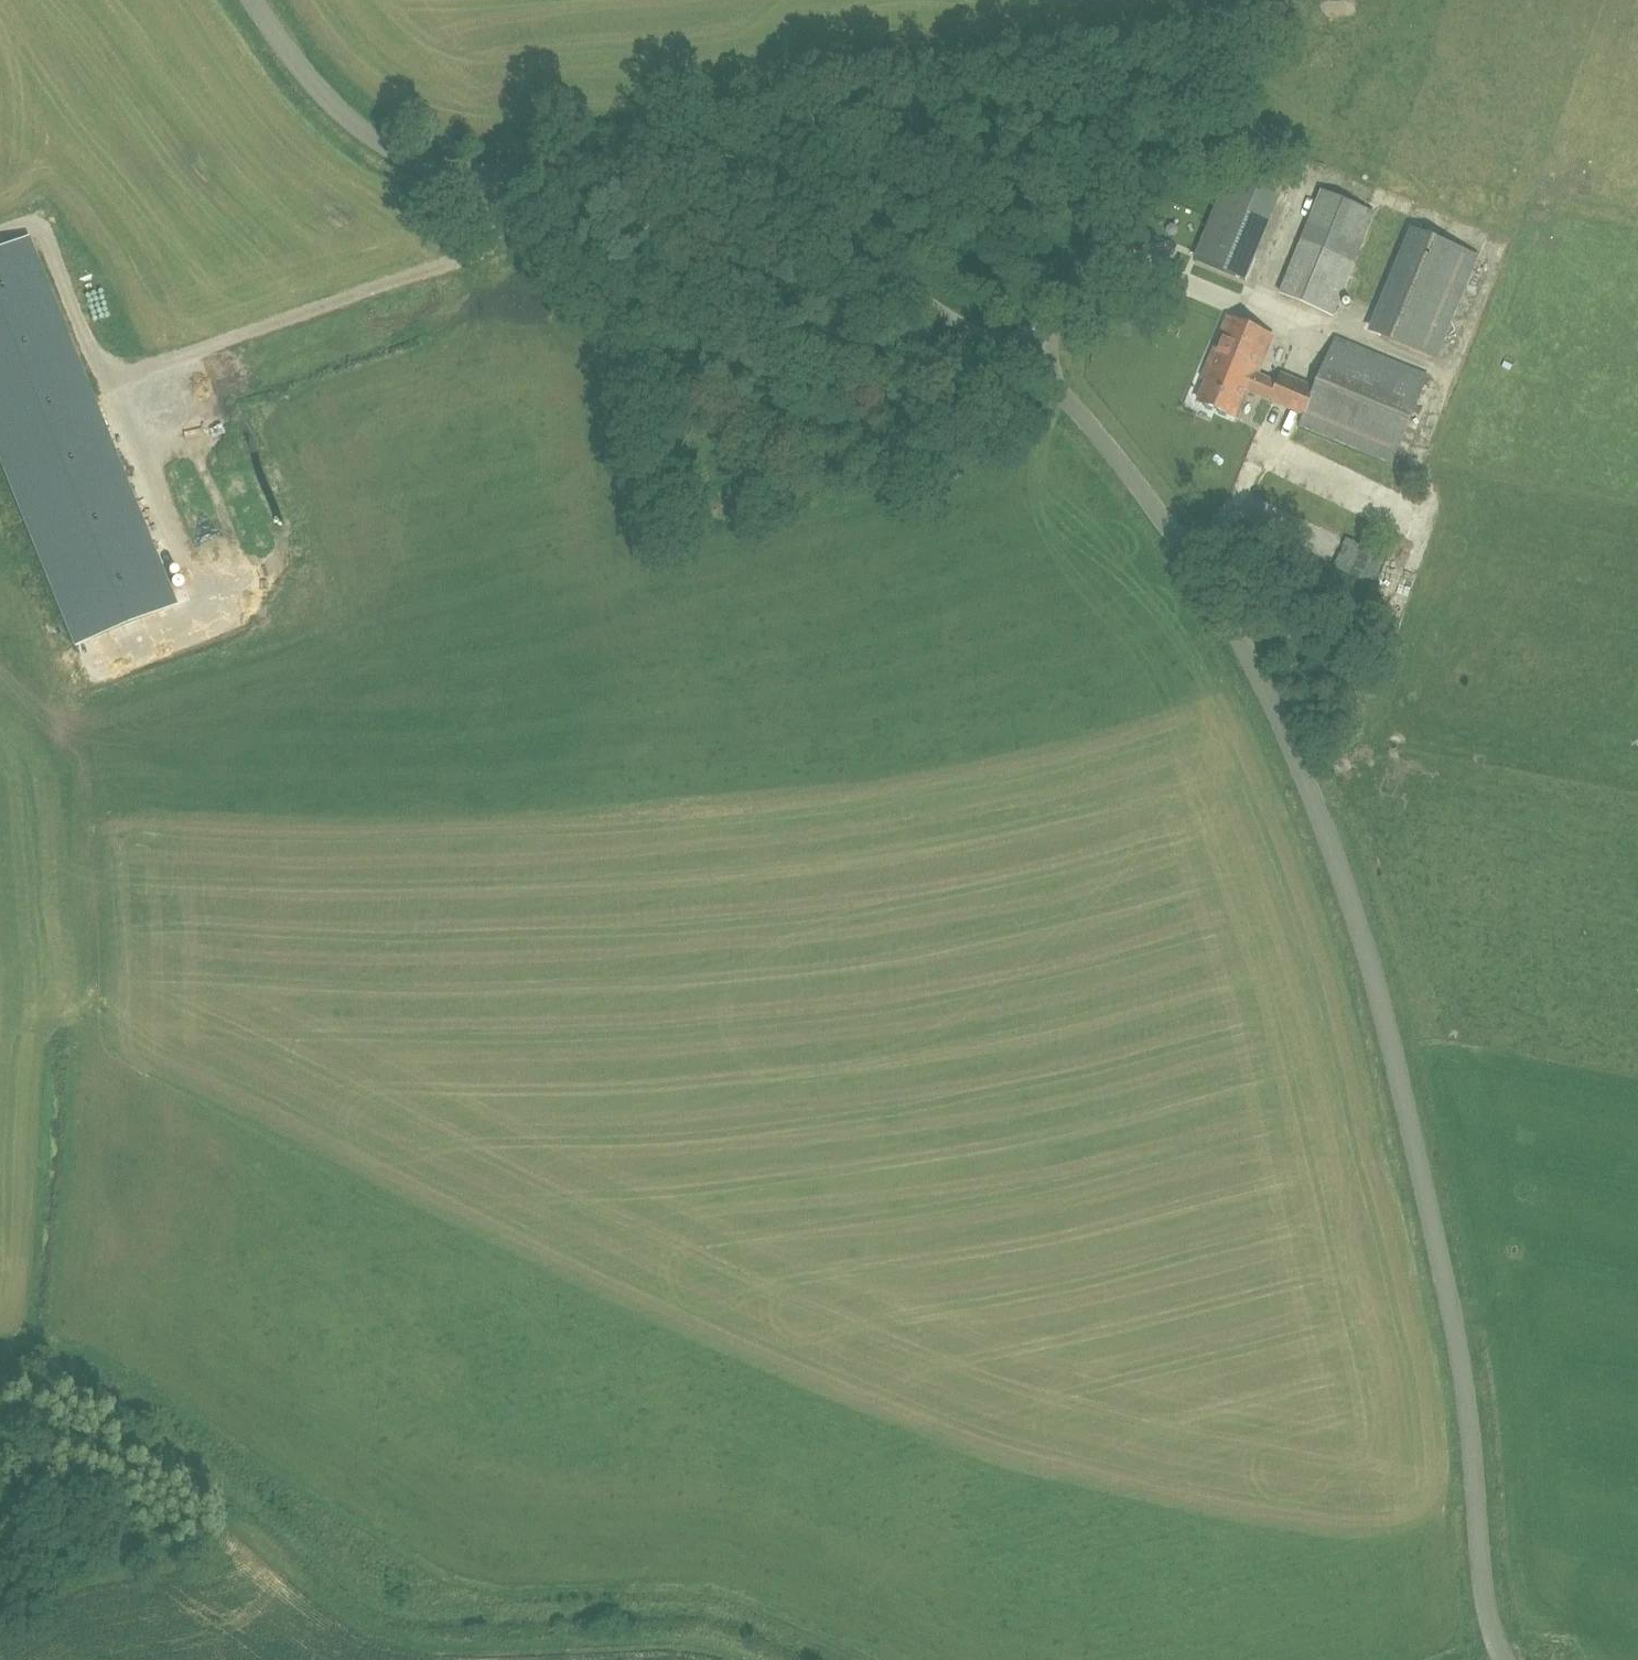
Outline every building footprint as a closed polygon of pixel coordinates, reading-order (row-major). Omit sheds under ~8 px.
[(1262,162),(1270,151),(1255,140),(1247,152),(1262,162)] [(1228,177),(1195,260),(1245,281),(1279,197),(1228,177)] [(1332,316),(1375,214),(1324,192),(1281,294),(1332,316)] [(0,237),(0,459),(71,634),(171,593),(22,228),(0,237)] [(1435,359),(1478,257),(1424,235),(1382,336),(1435,359)] [(1392,463),(1428,376),(1336,338),(1315,388),(1282,374),(1278,382),(1257,374),(1272,336),(1229,319),(1208,369),(1212,371),(1199,402),(1234,416),(1245,390),(1304,415),(1300,424),(1392,463)] [(1372,572),(1371,551),(1356,552),(1358,573),(1372,572)]
